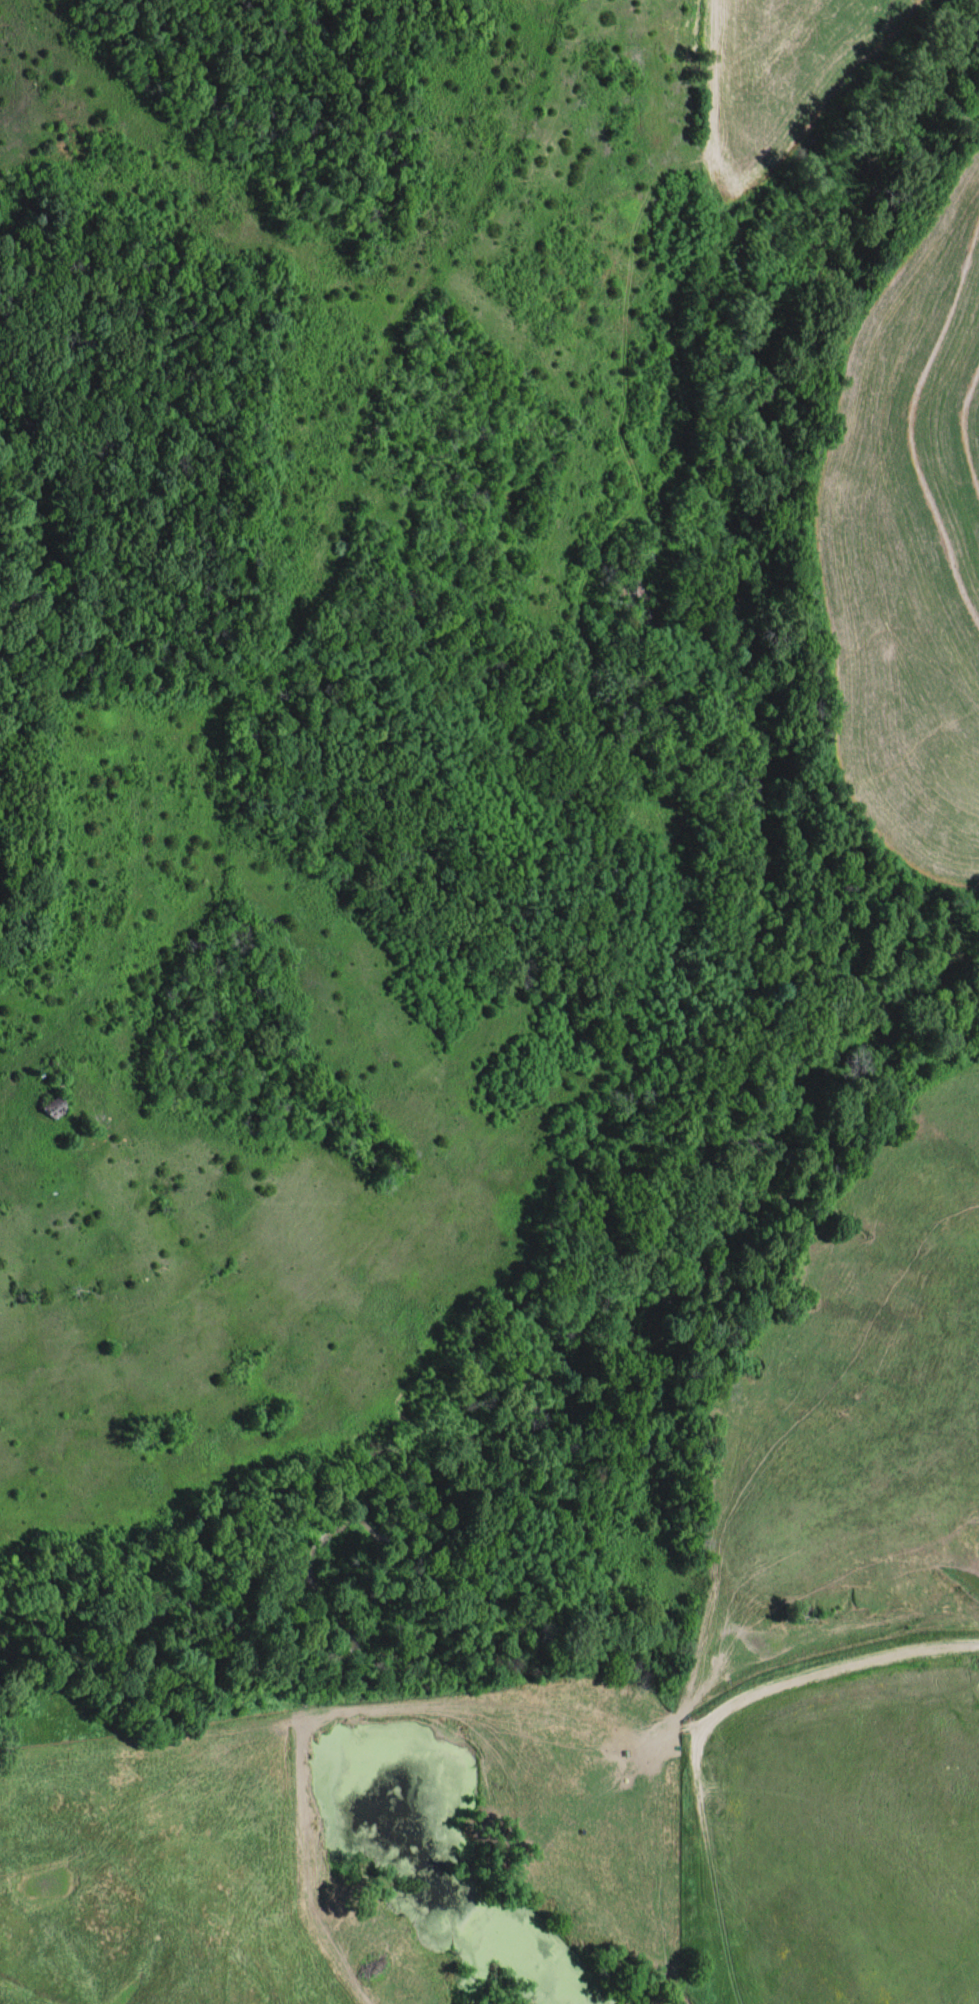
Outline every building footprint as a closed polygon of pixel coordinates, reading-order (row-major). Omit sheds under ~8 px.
[(63,1105),(54,1092),(39,1103),(47,1116),(63,1105)]
